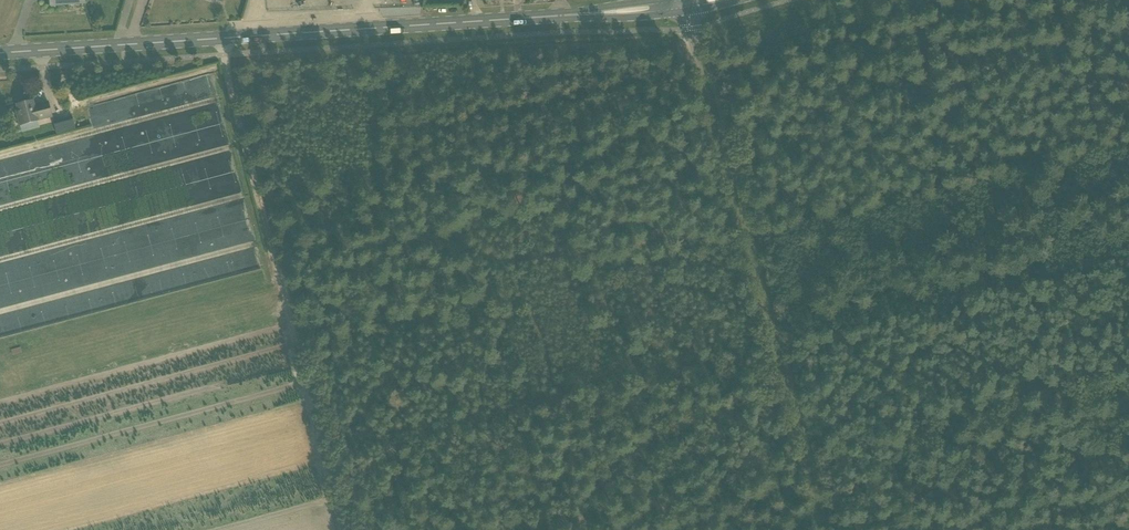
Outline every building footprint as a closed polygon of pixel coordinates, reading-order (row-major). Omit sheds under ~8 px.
[(17,115),(20,126),(52,118),(48,102),(34,106),(33,100),(17,105),(20,115),(17,115)] [(75,129),(73,120),(72,116),(65,118),(69,130),(75,129)]
